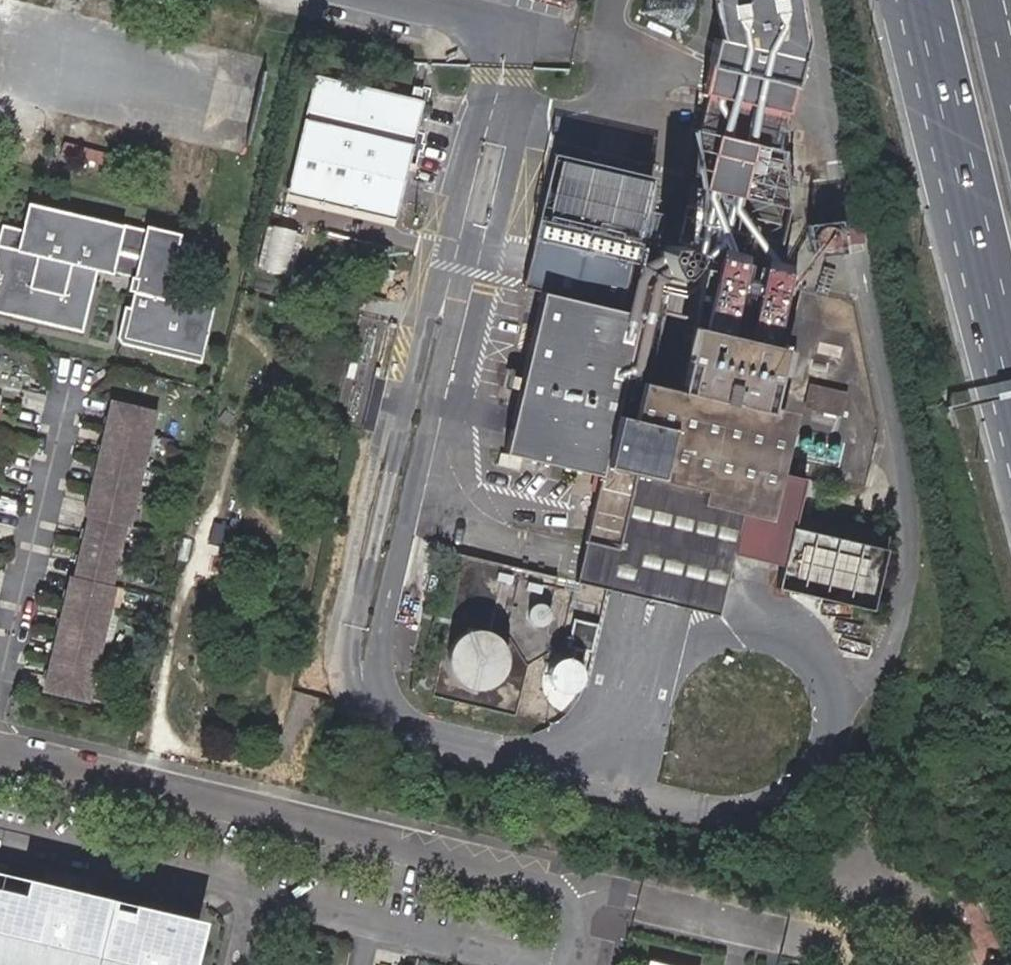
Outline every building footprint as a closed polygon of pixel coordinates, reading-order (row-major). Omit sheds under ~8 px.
[(698,224),(782,245),(789,214),(781,154),(807,52),(798,0),(713,0),(720,46),(707,99),(712,100),(701,145),(717,149),(698,224)] [(242,113),(258,118),(271,78),(255,73),(242,113)] [(402,97),(314,77),(287,196),(395,221),(422,102),(411,100),(413,90),(405,88),(402,97)] [(556,153),(523,289),(542,292),(622,311),(655,178),(556,153)] [(41,201),(34,226),(29,246),(15,243),(0,307),(88,326),(105,263),(121,267),(133,268),(143,273),(139,287),(145,288),(141,303),(136,302),(128,332),(132,340),(167,348),(169,342),(216,354),(227,307),(177,295),(192,232),(158,224),(157,228),(133,223),(41,201)] [(29,246),(34,226),(11,220),(7,241),(15,243),(29,246)] [(298,270),(303,231),(266,226),(260,265),(298,270)] [(821,252),(838,249),(840,249),(837,233),(836,233),(834,233),(822,235),(818,236),(820,245),(821,252)] [(680,246),(679,246),(673,244),(663,246),(656,250),(657,253),(658,260),(662,268),(663,271),(664,274),(668,279),(671,284),(677,279),(683,272),(687,266),(690,258),(692,249),(687,248),(680,246)] [(599,475),(572,580),(605,587),(628,593),(642,597),(641,606),(682,615),(685,607),(722,616),(750,502),(757,502),(766,461),(778,416),(771,415),(802,293),(707,269),(677,390),(645,382),(636,420),(613,415),(599,475)] [(644,285),(636,315),(619,387),(640,393),(664,289),(654,287),(644,285)] [(636,315),(622,311),(542,292),(504,451),(599,475),(613,415),(619,387),(636,315)] [(846,394),(809,385),(803,406),(841,416),(846,394)] [(4,408),(9,390),(0,388),(0,407),(4,408)] [(145,524),(149,509),(139,507),(142,493),(152,495),(155,481),(146,478),(149,465),(159,468),(162,453),(152,451),(156,437),(166,440),(169,425),(159,423),(162,411),(119,401),(91,518),(95,519),(81,579),(77,577),(49,692),(92,702),(94,695),(103,697),(107,683),(97,681),(101,667),(110,669),(114,655),(104,652),(107,639),(117,642),(120,627),(111,625),(114,612),(123,614),(127,600),(117,598),(119,588),(116,587),(117,580),(127,582),(131,567),(121,565),(125,551),(134,553),(138,538),(128,536),(130,527),(134,528),(135,521),(145,524)] [(894,540),(800,517),(783,589),(876,613),(894,540)] [(598,622),(619,627),(628,593),(605,587),(598,622)] [(529,608),(529,610),(528,611),(529,613),(530,615),(530,616),(531,618),(532,619),(533,619),(535,620),(536,621),(537,622),(539,622),(541,622),(542,621),(544,621),(545,620),(547,620),(548,619),(549,618),(550,616),(551,615),(551,613),(552,611),(551,610),(551,608),(551,606),(550,604),(549,603),(547,602),(546,600),(544,600),(542,599),(540,599),(538,599),(537,599),(534,600),(533,601),(532,603),(530,604),(530,606),(529,608)] [(460,635),(448,657),(448,662),(458,681),(478,689),(494,684),(508,662),(500,639),(483,630),(460,635)] [(556,659),(544,679),(544,681),(551,701),(573,712),(590,707),(602,690),(598,666),(579,654),(556,659)] [(49,884),(46,896),(64,900),(67,888),(49,884)] [(68,962),(80,964),(186,964),(195,924),(139,911),(137,917),(135,926),(109,920),(111,911),(64,900),(46,896),(27,891),(25,897),(23,906),(0,901),(0,964),(68,964),(68,962)] [(23,906),(25,897),(0,891),(0,901),(23,906)] [(137,917),(111,911),(109,920),(135,926),(137,917)]
